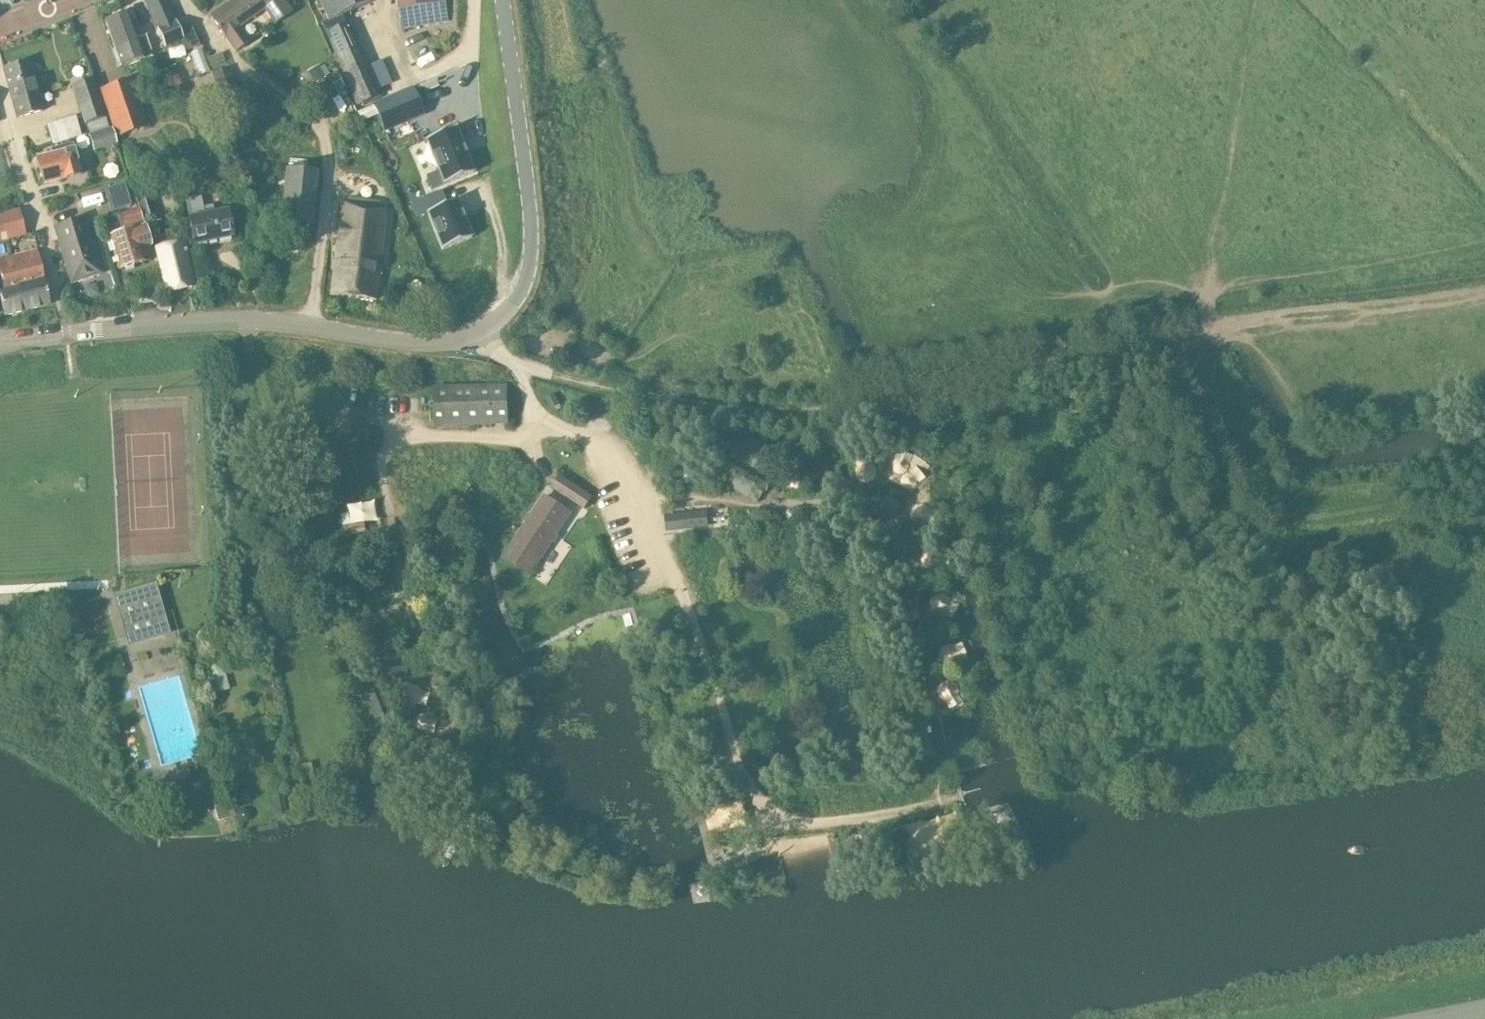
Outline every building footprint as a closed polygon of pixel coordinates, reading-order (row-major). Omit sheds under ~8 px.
[(165,49),(183,41),(187,50),(198,45),(189,25),(179,29),(178,30),(166,0),(144,0),(165,49)] [(211,17),(218,27),(217,28),(219,31),(220,30),(235,51),(249,41),(239,27),(264,10),(274,24),(291,12),(283,0),(235,0),(211,17)] [(326,34),(346,25),(341,16),(376,0),(319,0),(328,21),(321,24),(326,34)] [(448,21),(444,0),(396,0),(401,29),(448,21)] [(129,14),(105,22),(114,49),(111,50),(117,68),(132,63),(144,59),(149,57),(143,41),(138,42),(129,14)] [(348,24),(346,25),(326,34),(359,106),(381,96),(348,24)] [(16,118),(42,111),(29,62),(3,70),(16,118)] [(318,66),(308,72),(314,83),(325,77),(324,76),(320,68),(318,66)] [(85,125),(105,118),(92,80),(72,87),(85,125)] [(115,136),(146,126),(131,81),(100,91),(115,136)] [(210,95),(219,92),(217,85),(208,89),(210,95)] [(411,89),(373,105),(385,132),(422,116),(411,89)] [(52,145),(81,136),(75,117),(46,126),(52,145)] [(455,128),(426,141),(438,172),(426,178),(431,190),(473,173),(455,128)] [(112,129),(90,136),(95,152),(116,145),(112,129)] [(43,185),(81,175),(72,144),(50,150),(51,155),(36,159),(43,185)] [(313,228),(318,171),(287,169),(282,225),(313,228)] [(131,208),(124,184),(104,190),(110,214),(131,208)] [(440,193),(411,204),(417,219),(428,215),(441,251),(472,239),(457,201),(445,206),(440,193)] [(200,198),(185,200),(189,219),(195,246),(232,238),(227,213),(214,215),(212,206),(202,208),(200,198)] [(137,203),(142,218),(155,214),(151,199),(137,203)] [(341,203),(331,294),(376,299),(384,231),(396,233),(397,218),(385,217),(386,210),(341,203)] [(145,261),(141,249),(151,246),(143,220),(142,221),(138,209),(119,215),(124,232),(109,237),(120,269),(145,261)] [(24,235),(18,210),(0,215),(0,242),(24,235)] [(93,274),(98,272),(82,221),(56,229),(72,281),(78,279),(79,282),(93,277),(93,274)] [(167,293),(194,286),(184,242),(156,248),(167,293)] [(15,275),(23,311),(49,304),(36,251),(12,257),(15,271),(12,271),(15,275)] [(23,311),(15,275),(12,271),(15,271),(12,257),(0,260),(0,277),(5,292),(0,293),(0,298),(4,315),(23,311)] [(129,279),(123,282),(126,291),(132,289),(129,279)] [(436,428),(508,425),(507,386),(435,389),(436,428)] [(584,509),(591,499),(559,477),(552,487),(584,509)] [(545,497),(515,542),(503,561),(528,578),(570,514),(545,497)] [(707,512),(665,515),(666,533),(708,530),(707,512)] [(128,641),(166,631),(156,595),(118,606),(128,641)] [(222,662),(205,666),(211,688),(228,684),(222,662)] [(375,692),(367,695),(370,704),(376,720),(384,717),(378,701),(375,692)] [(283,796),(274,797),(277,816),(286,815),(283,796)] [(239,810),(236,815),(238,820),(242,822),(247,821),(249,817),(248,812),(244,809),(239,810)]
